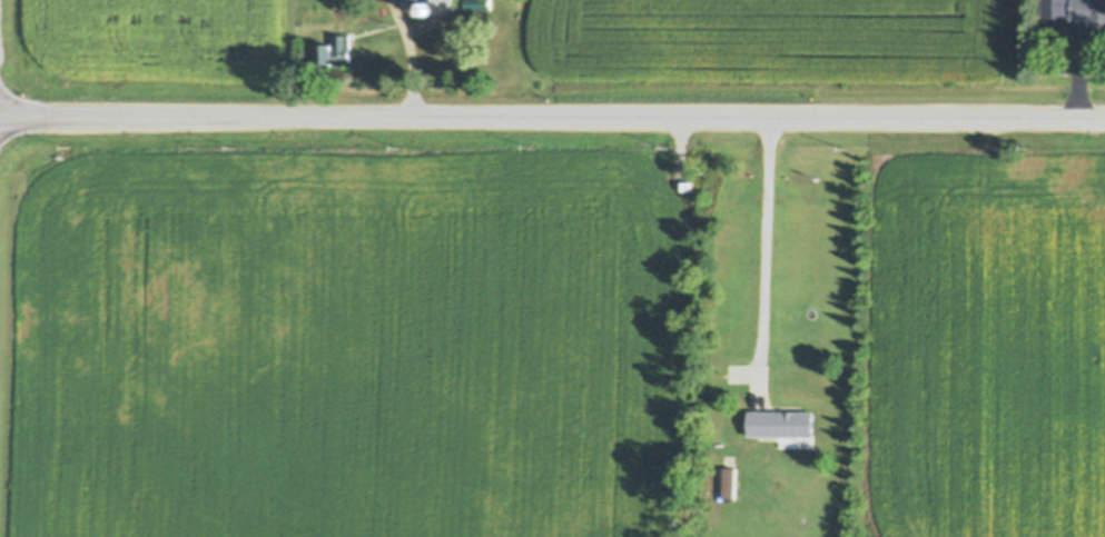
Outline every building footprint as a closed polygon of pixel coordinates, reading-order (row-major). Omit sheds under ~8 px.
[(416,10),(415,0),(400,0),(401,11),(416,10)] [(432,2),(432,0),(456,0),(456,7),(447,7),(447,12),(432,12),(431,13),(430,13),(428,13),(426,12),(425,12),(424,11),(424,9),(423,8),(424,6),(425,3),(426,2),(427,2),(430,2),(432,2)] [(465,10),(488,10),(488,0),(465,0),(465,10)] [(1043,14),(1043,0),(1070,0),(1069,14),(1043,14)] [(1072,17),(1072,0),(1104,0),(1104,23),(1091,23),(1091,17),(1072,17)] [(318,40),(332,40),(332,39),(335,39),(335,31),(347,31),(347,44),(351,44),(352,62),(318,62),(318,40)] [(682,179),(693,179),(693,188),(682,188),(682,179)] [(749,434),(749,408),(813,409),(813,434),(749,434)] [(724,465),(737,466),(736,496),(723,495),(724,465)]
